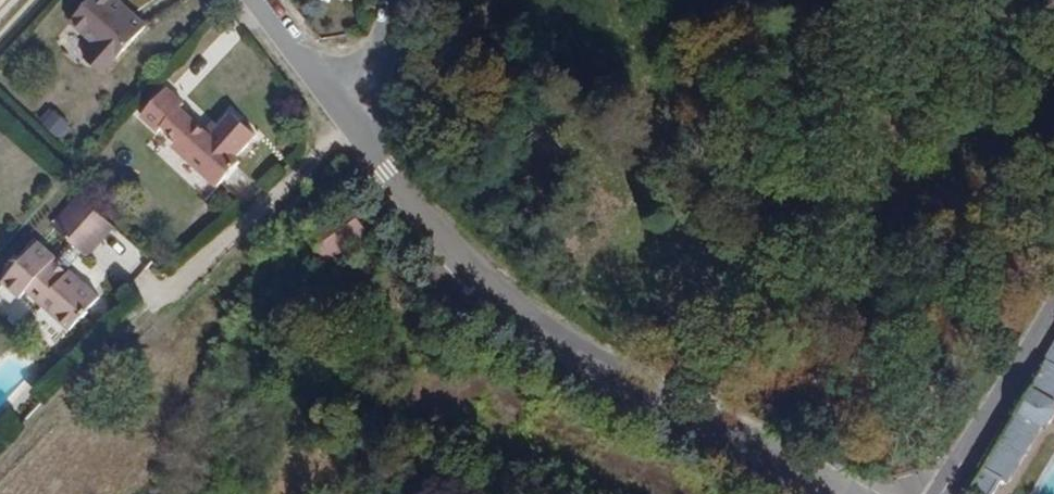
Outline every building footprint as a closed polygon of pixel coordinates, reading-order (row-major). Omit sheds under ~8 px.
[(107,73),(146,26),(115,0),(91,0),(71,24),(98,46),(88,57),(107,73)] [(167,88),(142,117),(157,130),(162,125),(180,141),(175,147),(220,187),(243,161),(237,155),(254,135),(231,114),(212,135),(181,108),(185,104),(167,88)] [(51,107),(38,120),(59,142),(72,129),(51,107)] [(82,196),(54,225),(74,244),(84,254),(86,256),(114,227),(82,196)] [(349,206),(309,235),(327,259),(366,230),(349,206)] [(38,244),(2,285),(22,302),(27,296),(69,332),(99,298),(68,270),(57,261),(38,244)] [(57,261),(68,270),(84,254),(74,244),(57,261)] [(1053,392),(1053,333),(1024,382),(1050,398),(1053,392)] [(1052,406),(1050,398),(1024,382),(1010,408),(1032,421),(1037,422),(1041,421),(1046,419),(1051,413),(1052,406)] [(980,493),(988,493),(1032,421),(1010,408),(963,486),(980,493)] [(1037,493),(1053,493),(1053,459),(1037,493)] [(958,493),(980,493),(963,486),(958,493)]
